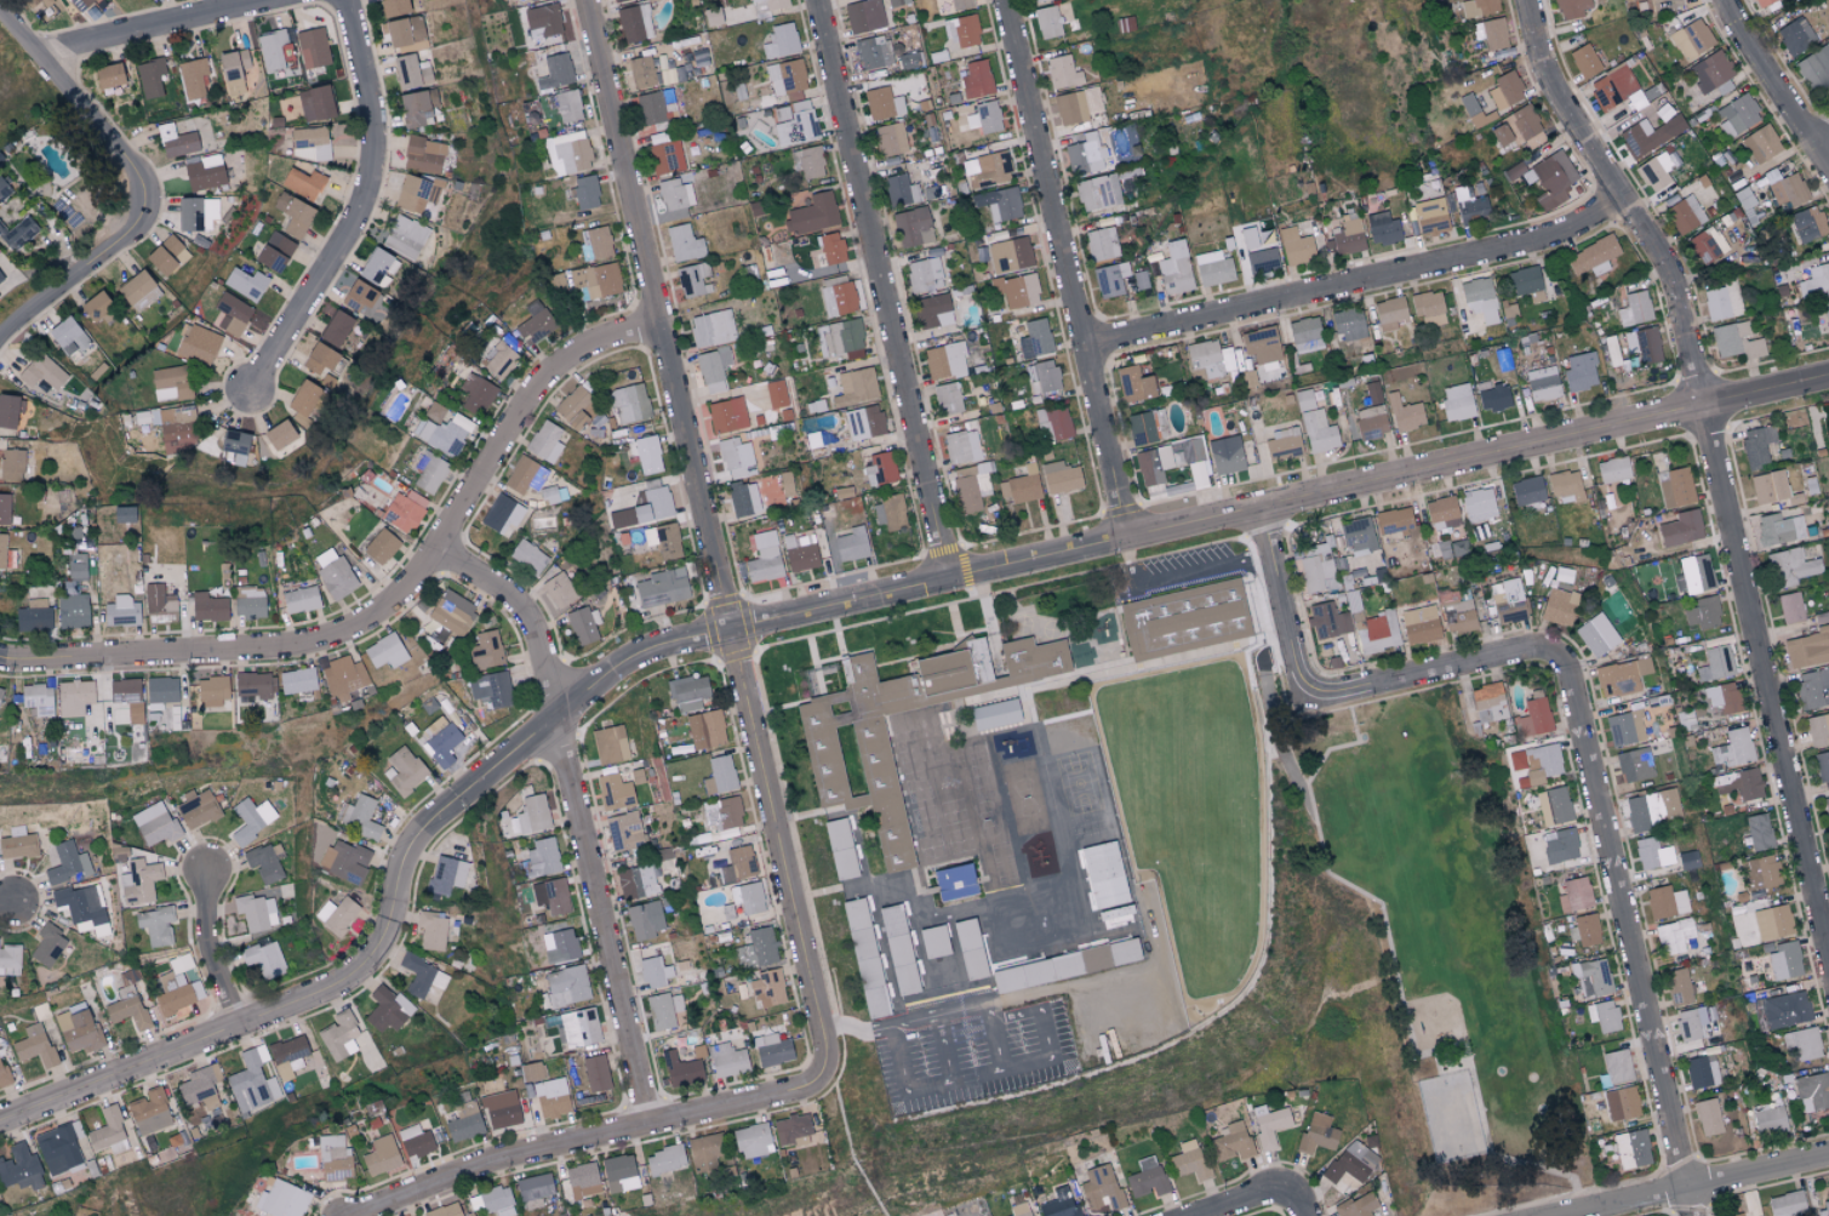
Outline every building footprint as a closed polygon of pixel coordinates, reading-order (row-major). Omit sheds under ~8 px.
[(80,12),(95,0),(71,0),(80,12)] [(380,16),(407,14),(407,0),(379,0),(380,16)] [(755,20),(770,16),(768,10),(788,6),(787,0),(750,0),(755,20)] [(879,0),(845,0),(842,0),(849,34),(885,27),(879,0)] [(972,0),(950,0),(953,11),(973,6),(972,0)] [(1496,0),(1464,0),(1460,0),(1462,16),(1497,12),(1496,0)] [(1589,0),(1556,0),(1558,17),(1590,14),(1589,0)] [(1758,9),(1776,0),(1754,0),(1758,9)] [(530,41),(563,32),(556,2),(523,10),(530,41)] [(617,9),(624,44),(654,38),(648,3),(617,9)] [(1062,36),(1057,5),(1034,9),(1038,39),(1062,36)] [(980,44),(974,14),(947,19),(953,48),(980,44)] [(383,21),(388,47),(425,41),(420,15),(383,21)] [(1803,16),(1776,30),(1789,56),(1817,41),(1803,16)] [(1471,22),(1474,39),(1484,38),(1486,51),(1508,48),(1503,18),(1471,22)] [(1714,46),(1702,18),(1670,32),(1682,60),(1714,46)] [(771,26),(777,56),(799,52),(793,22),(771,26)] [(293,60),(286,28),(256,35),(265,72),(285,67),(284,63),(293,60)] [(301,68),(329,65),(325,28),(297,31),(301,68)] [(854,41),(860,71),(889,65),(883,35),(854,41)] [(1601,70),(1588,42),(1568,51),(1581,79),(1601,70)] [(1809,93),(1828,83),(1828,44),(1794,62),(1809,93)] [(1689,67),(1696,79),(1693,81),(1708,104),(1733,88),(1727,79),(1734,74),(1718,48),(1689,67)] [(224,96),(247,92),(243,69),(250,68),(247,49),(217,54),(224,96)] [(428,61),(415,63),(413,52),(392,57),(398,90),(432,83),(428,61)] [(536,89),(573,82),(567,52),(543,57),(547,76),(534,79),(536,89)] [(918,68),(917,53),(897,54),(899,70),(918,68)] [(1081,71),(1072,72),(1070,55),(1046,58),(1050,88),(1083,84),(1081,71)] [(655,85),(651,56),(628,59),(632,88),(655,85)] [(135,63),(142,99),(162,95),(158,75),(166,73),(162,57),(135,63)] [(184,100),(209,96),(202,58),(177,63),(184,100)] [(964,63),(967,75),(959,77),(965,100),(994,92),(985,58),(964,63)] [(786,103),(808,97),(798,59),(765,66),(772,97),(784,94),(786,103)] [(92,68),(97,89),(124,83),(119,62),(92,68)] [(1587,85),(1603,112),(1639,91),(1623,64),(1587,85)] [(1496,86),(1487,90),(1496,110),(1526,96),(1512,69),(1493,78),(1496,86)] [(336,116),(330,84),(297,90),(302,122),(336,116)] [(1053,95),(1059,126),(1089,120),(1087,113),(1102,110),(1097,86),(1053,95)] [(429,107),(438,106),(435,88),(398,94),(403,128),(432,124),(429,107)] [(559,122),(581,120),(578,90),(556,92),(559,122)] [(1719,123),(1727,137),(1762,120),(1748,92),(1716,109),(1722,121),(1719,123)] [(981,135),(1002,129),(995,99),(973,105),(981,135)] [(1488,126),(1499,146),(1512,139),(1516,145),(1542,131),(1528,105),(1488,126)] [(1671,137),(1663,124),(1651,131),(1643,118),(1617,133),(1632,160),(1671,137)] [(195,131),(175,135),(173,122),(156,125),(163,158),(199,151),(195,131)] [(878,158),(908,151),(901,122),(871,128),(878,158)] [(1755,165),(1784,149),(1769,122),(1740,138),(1755,165)] [(313,161),(329,160),(328,128),(291,129),(291,148),(313,148),(313,161)] [(545,138),(552,176),(592,168),(584,130),(545,138)] [(1063,146),(1071,176),(1111,167),(1107,147),(1099,148),(1095,130),(1082,133),(1083,141),(1063,146)] [(678,139),(667,141),(665,132),(646,135),(654,175),(684,170),(678,139)] [(440,174),(446,143),(407,136),(401,167),(440,174)] [(824,176),(820,146),(790,150),(793,171),(801,170),(802,179),(824,176)] [(1651,193),(1670,181),(1665,173),(1687,160),(1680,147),(1666,155),(1664,150),(1635,167),(1651,193)] [(1578,177),(1559,148),(1529,168),(1550,200),(1554,197),(1558,203),(1570,196),(1564,187),(1578,177)] [(312,150),(293,149),(292,158),(312,158),(312,150)] [(964,157),(969,187),(1011,181),(1007,151),(964,157)] [(182,163),(189,192),(226,184),(220,155),(182,163)] [(279,184),(313,202),(326,177),(311,169),(308,176),(289,166),(279,184)] [(1809,199),(1797,171),(1774,180),(1770,171),(1763,174),(1777,205),(1787,200),(1790,207),(1809,199)] [(393,207),(421,215),(424,202),(436,205),(443,180),(427,175),(426,180),(403,173),(393,207)] [(883,178),(890,206),(911,201),(905,173),(883,178)] [(1081,212),(1121,203),(1115,173),(1074,182),(1081,212)] [(695,205),(688,174),(657,181),(664,212),(695,205)] [(570,189),(575,210),(600,204),(594,175),(573,179),(575,187),(570,189)] [(1680,236),(1707,220),(1700,208),(1717,198),(1705,177),(1687,188),(1690,194),(1665,209),(1680,236)] [(11,193),(0,178),(0,201),(11,193)] [(1454,187),(1458,223),(1489,219),(1486,196),(1474,197),(1472,186),(1454,187)] [(988,205),(990,221),(1020,218),(1017,188),(971,193),(973,207),(988,205)] [(838,225),(832,190),(808,194),(810,206),(785,210),(789,234),(838,225)] [(298,240),(315,210),(280,191),(271,207),(290,218),(283,231),(298,240)] [(1412,203),(1419,236),(1450,230),(1443,197),(1412,203)] [(178,198),(177,230),(210,231),(210,219),(217,219),(217,198),(178,198)] [(900,249),(934,240),(924,206),(891,215),(900,249)] [(1825,235),(1818,207),(1789,213),(1796,242),(1825,235)] [(1366,215),(1371,245),(1401,240),(1397,218),(1389,220),(1387,211),(1366,215)] [(414,260),(429,230),(396,213),(381,243),(414,260)] [(28,215),(5,232),(0,225),(0,237),(11,252),(40,231),(28,215)] [(702,237),(692,239),(688,222),(665,227),(673,262),(706,255),(702,237)] [(612,257),(607,226),(580,230),(584,261),(612,257)] [(1090,262),(1118,256),(1113,226),(1084,231),(1090,262)] [(1297,238),(1296,226),(1280,228),(1284,265),(1315,261),(1311,236),(1297,238)] [(1723,255),(1709,228),(1686,239),(1700,266),(1723,255)] [(278,275),(296,244),(271,230),(254,260),(278,275)] [(819,264),(845,258),(838,231),(812,237),(819,264)] [(144,259),(166,279),(190,254),(168,234),(144,259)] [(1620,253),(1611,234),(1564,256),(1574,276),(1590,269),(1593,276),(1609,269),(1605,260),(1620,253)] [(1033,268),(1029,237),(988,242),(991,273),(1033,268)] [(1165,241),(1167,259),(1158,259),(1162,294),(1191,291),(1185,239),(1165,241)] [(1244,254),(1250,275),(1279,267),(1274,246),(1244,254)] [(377,285),(385,269),(394,273),(399,261),(371,248),(358,276),(377,285)] [(1194,255),(1200,287),(1235,280),(1230,257),(1221,259),(1220,250),(1194,255)] [(905,263),(911,293),(943,287),(937,256),(905,263)] [(623,291),(615,261),(569,273),(574,291),(579,290),(582,302),(623,291)] [(1124,294),(1120,278),(1130,276),(1126,261),(1092,269),(1099,299),(1124,294)] [(711,279),(708,262),(676,267),(681,297),(712,293),(710,279),(711,279)] [(1807,266),(1809,279),(1797,281),(1800,298),(1828,293),(1828,263),(1807,266)] [(1513,296),(1542,289),(1536,265),(1507,272),(1513,296)] [(222,283),(255,303),(269,279),(254,270),(250,277),(232,266),(222,283)] [(130,310),(158,293),(144,269),(115,287),(130,310)] [(1132,273),(1136,290),(1148,288),(1144,270),(1132,273)] [(1040,303),(1034,272),(990,280),(993,296),(1003,294),(1006,309),(1040,303)] [(1483,325),(1498,322),(1490,277),(1459,283),(1465,314),(1480,311),(1483,325)] [(340,302),(373,320),(386,297),(353,279),(340,302)] [(819,286),(826,317),(856,311),(849,279),(819,286)] [(1744,313),(1736,283),(1702,291),(1710,322),(1744,313)] [(1415,319),(1444,312),(1439,289),(1409,296),(1415,319)] [(1617,309),(1621,327),(1653,319),(1646,289),(1623,295),(1627,307),(1617,309)] [(91,322),(112,306),(100,290),(78,305),(91,322)] [(253,308),(221,291),(213,308),(223,313),(216,328),(237,338),(253,308)] [(952,325),(949,294),(913,298),(916,328),(952,325)] [(1408,321),(1403,296),(1373,302),(1379,332),(1398,329),(1397,323),(1408,321)] [(1360,307),(1330,313),(1335,334),(1341,333),(1343,342),(1366,338),(1360,307)] [(688,318),(696,349),(737,339),(729,308),(688,318)] [(319,339),(338,348),(352,318),(333,309),(319,339)] [(90,344),(68,315),(46,331),(65,356),(77,348),(79,352),(90,344)] [(1295,355),(1324,348),(1316,316),(1287,323),(1295,355)] [(1024,321),(1026,337),(1018,338),(1021,357),(1052,353),(1047,318),(1024,321)] [(1711,328),(1717,358),(1743,353),(1744,359),(1766,355),(1762,337),(1751,339),(1747,320),(1711,328)] [(176,354),(209,367),(221,336),(188,323),(176,354)] [(1254,354),(1255,363),(1280,360),(1276,327),(1241,331),(1244,356),(1254,354)] [(1625,331),(1627,353),(1638,352),(1639,364),(1660,362),(1657,328),(1625,331)] [(499,381),(519,356),(499,339),(479,364),(499,381)] [(1186,345),(1191,370),(1205,367),(1207,377),(1236,372),(1232,347),(1218,349),(1217,340),(1186,345)] [(302,368),(319,374),(322,368),(332,372),(339,353),(311,342),(302,368)] [(966,374),(961,342),(923,349),(929,380),(966,374)] [(696,354),(704,394),(726,390),(721,366),(732,364),(728,347),(696,354)] [(1596,385),(1592,365),(1597,364),(1593,350),(1565,357),(1568,369),(1562,370),(1567,392),(1596,385)] [(1027,364),(1030,394),(1059,390),(1056,360),(1027,364)] [(1152,375),(1140,377),(1137,364),(1115,369),(1123,403),(1156,395),(1152,375)] [(1524,372),(1531,403),(1561,396),(1554,365),(1524,372)] [(840,395),(831,397),(833,407),(878,397),(871,367),(836,374),(840,395)] [(461,408),(481,418),(496,386),(467,372),(459,390),(467,394),(461,408)] [(288,409),(311,417),(322,388),(299,380),(288,409)] [(768,409),(787,406),(783,380),(764,382),(768,409)] [(939,415),(962,411),(956,381),(933,386),(939,415)] [(1369,405),(1382,402),(1376,381),(1364,384),(1369,405)] [(1445,422),(1475,415),(1467,382),(1442,388),(1444,399),(1440,399),(1445,422)] [(1510,408),(1508,382),(1477,385),(1479,411),(1510,408)] [(614,423),(648,418),(644,384),(610,389),(614,423)] [(553,408),(577,434),(590,421),(586,417),(597,407),(577,385),(553,408)] [(1294,392),(1298,412),(1315,408),(1310,388),(1294,392)] [(1421,403),(1399,406),(1397,391),(1388,392),(1393,431),(1424,427),(1421,403)] [(14,430),(16,413),(23,414),(25,399),(0,395),(0,428),(14,430)] [(706,405),(714,434),(748,425),(740,396),(706,405)] [(851,441),(885,433),(878,403),(843,412),(851,441)] [(158,422),(163,452),(199,446),(192,404),(134,413),(136,426),(158,422)] [(1363,408),(1365,418),(1355,419),(1358,440),(1388,436),(1383,405),(1363,408)] [(1036,412),(1042,444),(1073,438),(1066,406),(1036,412)] [(1309,454),(1340,447),(1335,425),(1326,427),(1322,408),(1300,413),(1309,454)] [(474,424),(454,411),(443,429),(421,416),(411,433),(453,459),(474,424)] [(1157,441),(1151,411),(1127,415),(1132,446),(1157,441)] [(562,445),(556,442),(562,429),(542,418),(525,451),(552,464),(562,445)] [(296,440),(287,420),(262,431),(270,451),(296,440)] [(1263,441),(1269,463),(1303,454),(1296,426),(1270,432),(1272,439),(1263,441)] [(1747,468),(1769,464),(1766,444),(1776,442),(1773,426),(1740,432),(1747,468)] [(218,450),(235,454),(233,464),(243,466),(249,434),(222,429),(218,450)] [(943,434),(947,465),(981,459),(976,429),(943,434)] [(623,460),(637,457),(641,475),(663,471),(656,435),(620,443),(623,460)] [(1207,442),(1215,476),(1245,469),(1237,435),(1207,442)] [(749,442),(738,444),(737,436),(718,441),(727,480),(746,476),(744,467),(754,464),(749,442)] [(1135,451),(1141,487),(1165,483),(1162,469),(1188,464),(1193,489),(1208,486),(1200,439),(1135,451)] [(413,484),(432,496),(450,465),(417,445),(406,464),(420,472),(413,484)] [(24,450),(1,449),(0,469),(0,479),(23,480),(24,450)] [(897,481),(891,451),(868,455),(870,465),(863,467),(866,486),(897,481)] [(503,485),(527,497),(543,468),(518,455),(503,485)] [(1600,485),(1631,478),(1627,456),(1596,462),(1600,485)] [(1079,466),(1065,468),(1064,461),(1043,463),(1046,493),(1082,489),(1079,466)] [(997,482),(1001,498),(1010,496),(1011,504),(1042,497),(1034,462),(1023,464),(1026,475),(997,482)] [(951,470),(960,514),(981,510),(974,474),(986,472),(984,464),(951,470)] [(1656,473),(1664,509),(1696,502),(1687,466),(1656,473)] [(1749,477),(1756,505),(1788,497),(1781,469),(1749,477)] [(1554,505),(1582,500),(1578,470),(1550,474),(1554,505)] [(792,496),(790,471),(780,472),(781,496),(792,496)] [(1514,506),(1544,501),(1540,476),(1510,481),(1514,506)] [(727,483),(729,515),(759,513),(756,481),(727,483)] [(645,504),(631,507),(634,524),(673,515),(667,485),(642,490),(645,504)] [(1496,517),(1490,488),(1461,494),(1467,523),(1496,517)] [(405,497),(394,491),(380,521),(411,535),(427,499),(408,491),(405,497)] [(523,507),(498,492),(479,522),(505,537),(523,507)] [(9,525),(10,495),(0,494),(0,525),(9,525)] [(1432,532),(1460,525),(1453,495),(1425,502),(1432,532)] [(905,526),(902,496),(873,499),(875,529),(905,526)] [(1374,514),(1379,537),(1415,529),(1410,506),(1374,514)] [(633,525),(630,508),(608,512),(611,529),(633,525)] [(1662,547),(1703,538),(1698,509),(1674,513),(1676,521),(1657,525),(1662,547)] [(1352,556),(1376,552),(1369,518),(1339,523),(1344,548),(1350,546),(1352,556)] [(644,546),(657,545),(659,560),(680,558),(677,524),(643,527),(644,546)] [(833,538),(839,563),(869,555),(861,525),(848,529),(850,534),(833,538)] [(400,543),(382,527),(362,550),(380,566),(400,543)] [(782,577),(774,530),(752,533),(756,559),(744,561),(747,583),(782,577)] [(782,538),(789,573),(819,567),(812,532),(782,538)] [(1336,590),(1331,546),(1334,546),(1332,535),(1323,536),(1324,544),(1300,547),(1305,593),(1336,590)] [(549,556),(518,538),(507,558),(538,575),(549,556)] [(1767,553),(1774,590),(1796,587),(1795,578),(1821,573),(1818,558),(1803,561),(1800,547),(1767,553)] [(313,557),(319,569),(316,570),(332,601),(359,587),(342,554),(336,557),(331,548),(313,557)] [(85,580),(86,554),(68,553),(67,579),(85,580)] [(1678,559),(1682,577),(1695,574),(1698,591),(1714,587),(1707,553),(1678,559)] [(685,575),(674,577),(673,569),(646,573),(648,580),(635,582),(638,606),(688,599),(685,575)] [(578,599),(561,571),(541,583),(558,611),(578,599)] [(1674,576),(1676,591),(1685,590),(1683,575),(1674,576)] [(287,592),(280,594),(286,616),(321,606),(313,577),(285,585),(287,592)] [(1496,625),(1526,619),(1519,578),(1489,584),(1496,625)] [(1574,604),(1567,602),(1572,586),(1553,580),(1541,619),(1568,627),(1574,604)] [(1206,655),(1134,669),(1133,660),(1122,609),(1126,607),(1132,606),(1206,589),(1244,581),(1250,606),(1258,644),(1206,655)] [(176,623),(176,595),(163,595),(162,584),(145,584),(145,623),(176,623)] [(1477,627),(1470,599),(1459,601),(1456,587),(1437,592),(1448,635),(1477,627)] [(462,637),(478,606),(443,588),(427,619),(462,637)] [(58,628),(88,627),(87,594),(74,594),(74,590),(65,590),(65,595),(56,595),(58,628)] [(226,597),(206,598),(206,591),(192,591),(192,620),(227,620),(226,597)] [(1805,620),(1798,591),(1777,596),(1784,625),(1805,620)] [(139,602),(130,603),(130,594),(113,595),(113,603),(103,604),(103,626),(139,625),(139,602)] [(1693,599),(1694,607),(1683,609),(1686,626),(1698,623),(1699,630),(1721,625),(1715,595),(1693,599)] [(265,618),(264,596),(234,597),(234,618),(265,618)] [(16,630),(50,630),(49,598),(27,599),(27,608),(15,608),(16,630)] [(1306,605),(1309,627),(1313,627),(1315,639),(1351,634),(1348,612),(1334,614),(1333,602),(1306,605)] [(594,626),(599,624),(591,604),(565,614),(579,646),(599,638),(594,626)] [(1439,640),(1435,606),(1401,611),(1405,645),(1439,640)] [(1399,647),(1393,608),(1382,610),(1383,616),(1362,619),(1361,613),(1354,615),(1360,653),(1399,647)] [(1621,640),(1611,625),(1601,632),(1592,618),(1575,630),(1594,659),(1621,640)] [(1828,639),(1828,624),(1816,627),(1817,634),(1784,640),(1789,669),(1828,661),(1828,645),(1828,639)] [(475,634),(477,645),(467,647),(472,670),(504,664),(497,629),(475,634)] [(362,649),(373,669),(387,661),(391,669),(409,659),(393,631),(362,649)] [(1068,643),(1076,680),(1068,681),(1059,684),(1021,692),(1025,726),(987,733),(978,735),(970,703),(913,715),(885,721),(895,757),(913,830),(914,833),(924,872),(914,874),(888,880),(876,830),(871,812),(846,820),(844,809),(840,809),(823,811),(811,758),(800,714),(815,710),(811,706),(840,701),(850,698),(846,684),(842,667),(876,660),(881,683),(884,690),(911,683),(913,683),(922,680),(919,669),(972,657),(971,647),(987,645),(990,645),(999,683),(999,685),(1011,683),(1014,681),(1002,649),(1034,643),(1041,649),(1059,644),(1068,643)] [(1698,668),(1701,681),(1734,675),(1728,644),(1704,649),(1707,666),(1698,668)] [(321,664),(331,704),(349,700),(347,691),(369,686),(362,661),(351,664),(350,657),(321,664)] [(1594,668),(1601,699),(1641,691),(1638,676),(1653,673),(1650,657),(1594,668)] [(280,671),(282,693),(316,690),(314,668),(280,671)] [(1828,704),(1828,672),(1828,668),(1795,675),(1803,710),(1828,704)] [(491,710),(512,705),(505,671),(466,679),(471,700),(488,697),(491,710)] [(234,673),(235,697),(270,697),(270,673),(234,673)] [(701,709),(699,699),(709,696),(705,674),(668,682),(675,714),(701,709)] [(146,678),(147,710),(163,710),(162,702),(178,702),(177,677),(146,678)] [(229,704),(228,677),(198,678),(198,704),(229,704)] [(110,703),(126,702),(127,724),(141,723),(140,679),(109,680),(110,703)] [(59,682),(59,717),(84,716),(83,704),(94,704),(93,681),(59,682)] [(1472,687),(1476,723),(1506,719),(1502,683),(1472,687)] [(1717,706),(1718,715),(1738,713),(1735,683),(1705,686),(1707,707),(1717,706)] [(36,717),(55,716),(54,685),(21,685),(22,707),(36,707),(36,717)] [(1517,718),(1522,738),(1553,729),(1545,696),(1523,702),(1527,716),(1517,718)] [(693,750),(726,743),(719,709),(685,716),(693,750)] [(1613,748),(1645,739),(1637,710),(1605,718),(1613,748)] [(1828,744),(1828,713),(1806,717),(1810,747),(1828,744)] [(454,760),(447,752),(463,738),(448,721),(431,737),(420,746),(443,770),(454,760)] [(590,731),(598,766),(629,759),(622,725),(590,731)] [(1728,744),(1709,748),(1714,770),(1755,760),(1746,726),(1724,731),(1728,744)] [(392,766),(382,773),(401,797),(429,775),(404,744),(386,758),(392,766)] [(1563,773),(1558,744),(1507,752),(1510,771),(1524,768),(1527,786),(1545,783),(1543,776),(1563,773)] [(1615,753),(1621,783),(1655,777),(1649,747),(1615,753)] [(1814,755),(1821,782),(1828,780),(1828,751),(1814,755)] [(712,777),(702,779),(706,796),(737,788),(728,754),(707,759),(712,777)] [(1714,778),(1718,796),(1731,792),(1734,804),(1763,796),(1756,767),(1714,778)] [(620,783),(618,773),(596,777),(603,811),(634,805),(630,782),(620,783)] [(1545,789),(1549,823),(1571,821),(1567,787),(1545,789)] [(192,789),(181,794),(185,801),(175,806),(187,831),(221,815),(208,789),(195,795),(192,789)] [(1624,798),(1631,834),(1652,830),(1651,826),(1682,821),(1676,789),(1624,798)] [(551,829),(543,793),(520,798),(524,814),(509,817),(508,810),(497,812),(502,839),(551,829)] [(382,826),(368,822),(376,800),(357,794),(353,806),(341,802),(334,824),(377,839),(382,826)] [(743,825),(737,796),(703,804),(706,819),(714,817),(717,831),(743,825)] [(230,835),(237,846),(278,818),(265,800),(253,808),(246,797),(231,807),(244,826),(230,835)] [(150,819),(136,826),(145,847),(166,837),(169,842),(183,835),(174,816),(169,819),(160,801),(145,808),(150,819)] [(605,818),(612,852),(643,846),(636,812),(605,818)] [(1745,817),(1751,852),(1774,848),(1767,813),(1745,817)] [(869,879),(844,885),(841,872),(830,830),(830,827),(840,826),(857,822),(858,830),(869,879)] [(25,826),(9,826),(10,837),(0,838),(0,858),(36,856),(35,834),(25,834),(25,826)] [(1554,848),(1557,862),(1579,857),(1573,828),(1543,834),(1546,850),(1554,848)] [(534,849),(526,851),(532,878),(561,872),(554,836),(532,841),(534,849)] [(1639,869),(1675,864),(1672,846),(1657,848),(1655,836),(1635,840),(1639,869)] [(372,854),(332,837),(319,869),(359,886),(372,854)] [(60,866),(43,870),(47,884),(91,872),(85,852),(75,855),(71,839),(53,844),(60,866)] [(1080,848),(1093,910),(1128,902),(1116,841),(1080,848)] [(249,869),(255,866),(263,886),(283,877),(269,843),(243,854),(249,869)] [(726,850),(729,866),(716,869),(719,884),(756,877),(750,845),(726,850)] [(1782,884),(1774,854),(1740,862),(1747,892),(1782,884)] [(427,892),(448,896),(450,886),(462,888),(468,863),(434,855),(427,892)] [(155,901),(152,881),(162,880),(161,863),(144,865),(143,858),(132,859),(133,873),(118,875),(121,899),(132,898),(133,904),(155,901)] [(617,870),(620,899),(656,895),(653,866),(617,870)] [(958,904),(944,907),(944,904),(938,879),(978,872),(985,898),(958,904)] [(1562,881),(1565,894),(1557,896),(1560,914),(1593,907),(1586,876),(1562,881)] [(535,906),(546,904),(548,917),(570,912),(564,878),(531,884),(535,906)] [(765,912),(759,882),(737,886),(742,916),(765,912)] [(108,935),(96,883),(51,894),(54,908),(68,905),(75,933),(93,929),(95,938),(108,935)] [(1650,919),(1689,913),(1686,890),(1671,892),(1670,886),(1646,889),(1650,919)] [(247,933),(279,927),(274,896),(253,900),(253,894),(233,898),(236,915),(243,914),(247,933)] [(312,919),(339,937),(360,907),(343,896),(336,907),(325,900),(312,919)] [(664,928),(659,901),(626,907),(633,941),(656,936),(655,930),(664,928)] [(870,904),(882,942),(915,936),(941,930),(950,978),(953,986),(915,993),(896,997),(902,1018),(875,1022),(864,978),(846,907),(862,904),(870,903),(870,904)] [(1794,934),(1787,904),(1752,912),(1759,942),(1794,934)] [(1097,913),(1099,922),(1104,921),(1106,926),(1135,919),(1132,905),(1097,913)] [(172,944),(169,923),(174,922),(172,907),(134,912),(136,929),(146,927),(149,948),(172,944)] [(416,927),(422,928),(421,950),(444,951),(446,915),(417,913),(416,927)] [(1600,944),(1596,914),(1573,916),(1574,927),(1568,928),(1569,941),(1578,940),(1579,947),(1600,944)] [(1655,925),(1661,956),(1685,952),(1683,939),(1696,937),(1693,918),(1655,925)] [(1752,918),(1731,921),(1735,947),(1755,944),(1752,918)] [(983,947),(955,953),(949,926),(977,921),(983,947)] [(49,970),(69,937),(44,923),(37,935),(41,937),(29,957),(49,970)] [(747,931),(749,945),(734,948),(738,969),(778,962),(772,926),(747,931)] [(541,935),(547,965),(580,958),(573,929),(541,935)] [(990,970),(995,992),(1142,962),(1137,940),(990,970)] [(1775,953),(1766,955),(1772,981),(1802,975),(1795,940),(1773,945),(1775,953)] [(286,971),(275,941),(259,947),(257,944),(238,951),(244,967),(255,962),(262,981),(286,971)] [(0,944),(0,975),(2,975),(2,967),(20,967),(20,945),(0,944)] [(157,977),(163,994),(153,997),(160,1016),(204,1000),(197,981),(186,985),(181,972),(195,967),(190,952),(168,960),(172,971),(157,977)] [(397,965),(414,973),(406,992),(435,1006),(450,974),(403,953),(397,965)] [(664,978),(673,977),(670,965),(662,967),(660,956),(639,960),(644,989),(665,985),(664,978)] [(1612,993),(1606,958),(1569,965),(1571,979),(1578,978),(1582,999),(1612,993)] [(552,1008),(592,998),(583,964),(544,974),(552,1008)] [(754,1008),(785,1004),(780,969),(757,971),(758,980),(751,981),(754,1008)] [(1667,970),(1668,1005),(1690,1005),(1689,969),(1667,970)] [(388,1026),(394,1032),(416,1009),(398,992),(394,997),(380,984),(368,996),(377,1005),(364,1019),(379,1034),(388,1026)] [(1812,1021),(1806,990),(1752,1000),(1758,1032),(1812,1021)] [(647,995),(650,1030),(673,1028),(669,993),(647,995)] [(1620,1030),(1614,1000),(1585,1005),(1588,1023),(1597,1021),(1599,1034),(1620,1030)] [(53,1015),(68,1053),(81,1048),(84,1054),(106,1045),(97,1022),(92,1024),(84,1003),(53,1015)] [(559,1014),(566,1049),(602,1041),(595,1007),(559,1014)] [(333,1063),(357,1050),(351,1039),(360,1034),(347,1009),(332,1017),(336,1023),(317,1033),(333,1063)] [(1682,1051),(1703,1046),(1695,1009),(1675,1013),(1682,1051)] [(22,1028),(25,1039),(9,1045),(16,1063),(38,1054),(43,1070),(57,1065),(41,1021),(22,1028)] [(1822,1057),(1815,1027),(1780,1034),(1784,1052),(1794,1050),(1797,1062),(1822,1057)] [(778,1040),(777,1034),(753,1037),(757,1066),(793,1061),(790,1039),(778,1040)] [(310,1059),(302,1035),(268,1046),(280,1083),(293,1078),(289,1066),(310,1059)] [(707,1046),(714,1079),(751,1071),(746,1048),(732,1051),(729,1042),(707,1046)] [(225,1077),(234,1100),(245,1096),(250,1109),(282,1097),(275,1076),(264,1080),(258,1064),(267,1061),(262,1045),(239,1054),(245,1070),(225,1077)] [(699,1059),(677,1064),(673,1049),(661,1052),(669,1089),(703,1081),(699,1059)] [(1599,1075),(1600,1086),(1632,1082),(1628,1050),(1603,1053),(1605,1075),(1599,1075)] [(611,1088),(602,1053),(581,1059),(590,1094),(611,1088)] [(1707,1062),(1706,1057),(1684,1060),(1690,1090),(1719,1085),(1715,1061),(1707,1062)] [(184,1106),(216,1094),(211,1082),(222,1078),(216,1063),(187,1074),(190,1081),(176,1086),(184,1106)] [(8,1065),(0,1067),(0,1087),(12,1084),(8,1065)] [(1801,1113),(1828,1107),(1828,1084),(1827,1072),(1793,1079),(1801,1113)] [(531,1120),(571,1111),(563,1077),(531,1084),(534,1097),(526,1098),(531,1120)] [(139,1137),(173,1124),(159,1087),(143,1093),(145,1097),(127,1104),(139,1137)] [(1632,1118),(1631,1109),(1637,1109),(1634,1088),(1604,1091),(1607,1121),(1632,1118)] [(1716,1098),(1694,1103),(1701,1137),(1723,1133),(1716,1098)] [(485,1106),(490,1131),(521,1124),(515,1099),(485,1106)] [(129,1149),(116,1104),(100,1109),(105,1126),(86,1132),(92,1152),(109,1147),(112,1154),(129,1149)] [(1262,1153),(1276,1149),(1272,1133),(1292,1128),(1287,1108),(1266,1113),(1264,1105),(1251,1108),(1262,1153)] [(1781,1106),(1767,1110),(1766,1106),(1751,1110),(1758,1136),(1787,1129),(1781,1106)] [(1297,1152),(1311,1156),(1314,1145),(1333,1150),(1339,1130),(1328,1127),(1331,1117),(1309,1111),(1297,1152)] [(812,1134),(807,1113),(772,1121),(778,1146),(793,1143),(792,1138),(812,1134)] [(1227,1135),(1213,1139),(1219,1161),(1238,1155),(1239,1160),(1253,1156),(1242,1119),(1224,1125),(1227,1135)] [(76,1142),(85,1139),(78,1120),(34,1136),(49,1180),(85,1167),(76,1142)] [(434,1149),(427,1130),(421,1132),(418,1123),(397,1131),(407,1159),(434,1149)] [(772,1154),(768,1124),(735,1128),(739,1158),(772,1154)] [(1612,1136),(1620,1171),(1652,1164),(1644,1129),(1612,1136)] [(370,1140),(373,1152),(361,1155),(367,1176),(400,1166),(391,1134),(370,1140)] [(722,1169),(714,1134),(687,1140),(695,1175),(722,1169)] [(319,1136),(321,1181),(352,1179),(351,1155),(345,1156),(344,1135),(319,1136)] [(1323,1178),(1337,1187),(1343,1176),(1358,1185),(1376,1155),(1348,1137),(1323,1178)] [(1177,1144),(1180,1154),(1168,1157),(1173,1177),(1194,1172),(1197,1182),(1208,1179),(1198,1138),(1177,1144)] [(1,1189),(16,1183),(18,1189),(30,1185),(32,1191),(45,1186),(33,1153),(28,1155),(23,1141),(7,1147),(10,1156),(0,1160),(0,1187),(1,1189)] [(648,1173),(686,1169),(683,1147),(645,1151),(648,1173)] [(1136,1160),(1139,1173),(1126,1177),(1132,1197),(1153,1191),(1154,1197),(1168,1193),(1157,1154),(1136,1160)] [(602,1159),(607,1193),(638,1189),(633,1155),(602,1159)] [(571,1200),(601,1194),(594,1162),(564,1169),(571,1200)] [(1124,1208),(1110,1163),(1084,1171),(1087,1182),(1079,1184),(1087,1211),(1106,1206),(1108,1212),(1124,1208)] [(515,1181),(520,1202),(554,1194),(549,1172),(515,1181)] [(271,1215),(302,1215),(311,1193),(273,1179),(268,1193),(261,1190),(253,1209),(271,1215)] [(496,1215),(514,1215),(516,1215),(507,1185),(478,1193),(484,1215),(495,1212),(496,1215)] [(1040,1215),(1076,1215),(1066,1186),(1052,1190),(1055,1200),(1037,1206),(1040,1215)] [(1802,1189),(1767,1196),(1771,1215),(1801,1215),(1807,1215),(1802,1189)] [(1378,1207),(1370,1191),(1334,1208),(1337,1215),(1371,1215),(1369,1211),(1378,1207)] [(1822,1201),(1824,1208),(1815,1211),(1817,1215),(1828,1215),(1828,1199),(1822,1201)] [(1011,1215),(1031,1215),(1026,1202),(1008,1208),(1011,1215)] [(457,1203),(424,1211),(425,1215),(460,1215),(457,1203)]
